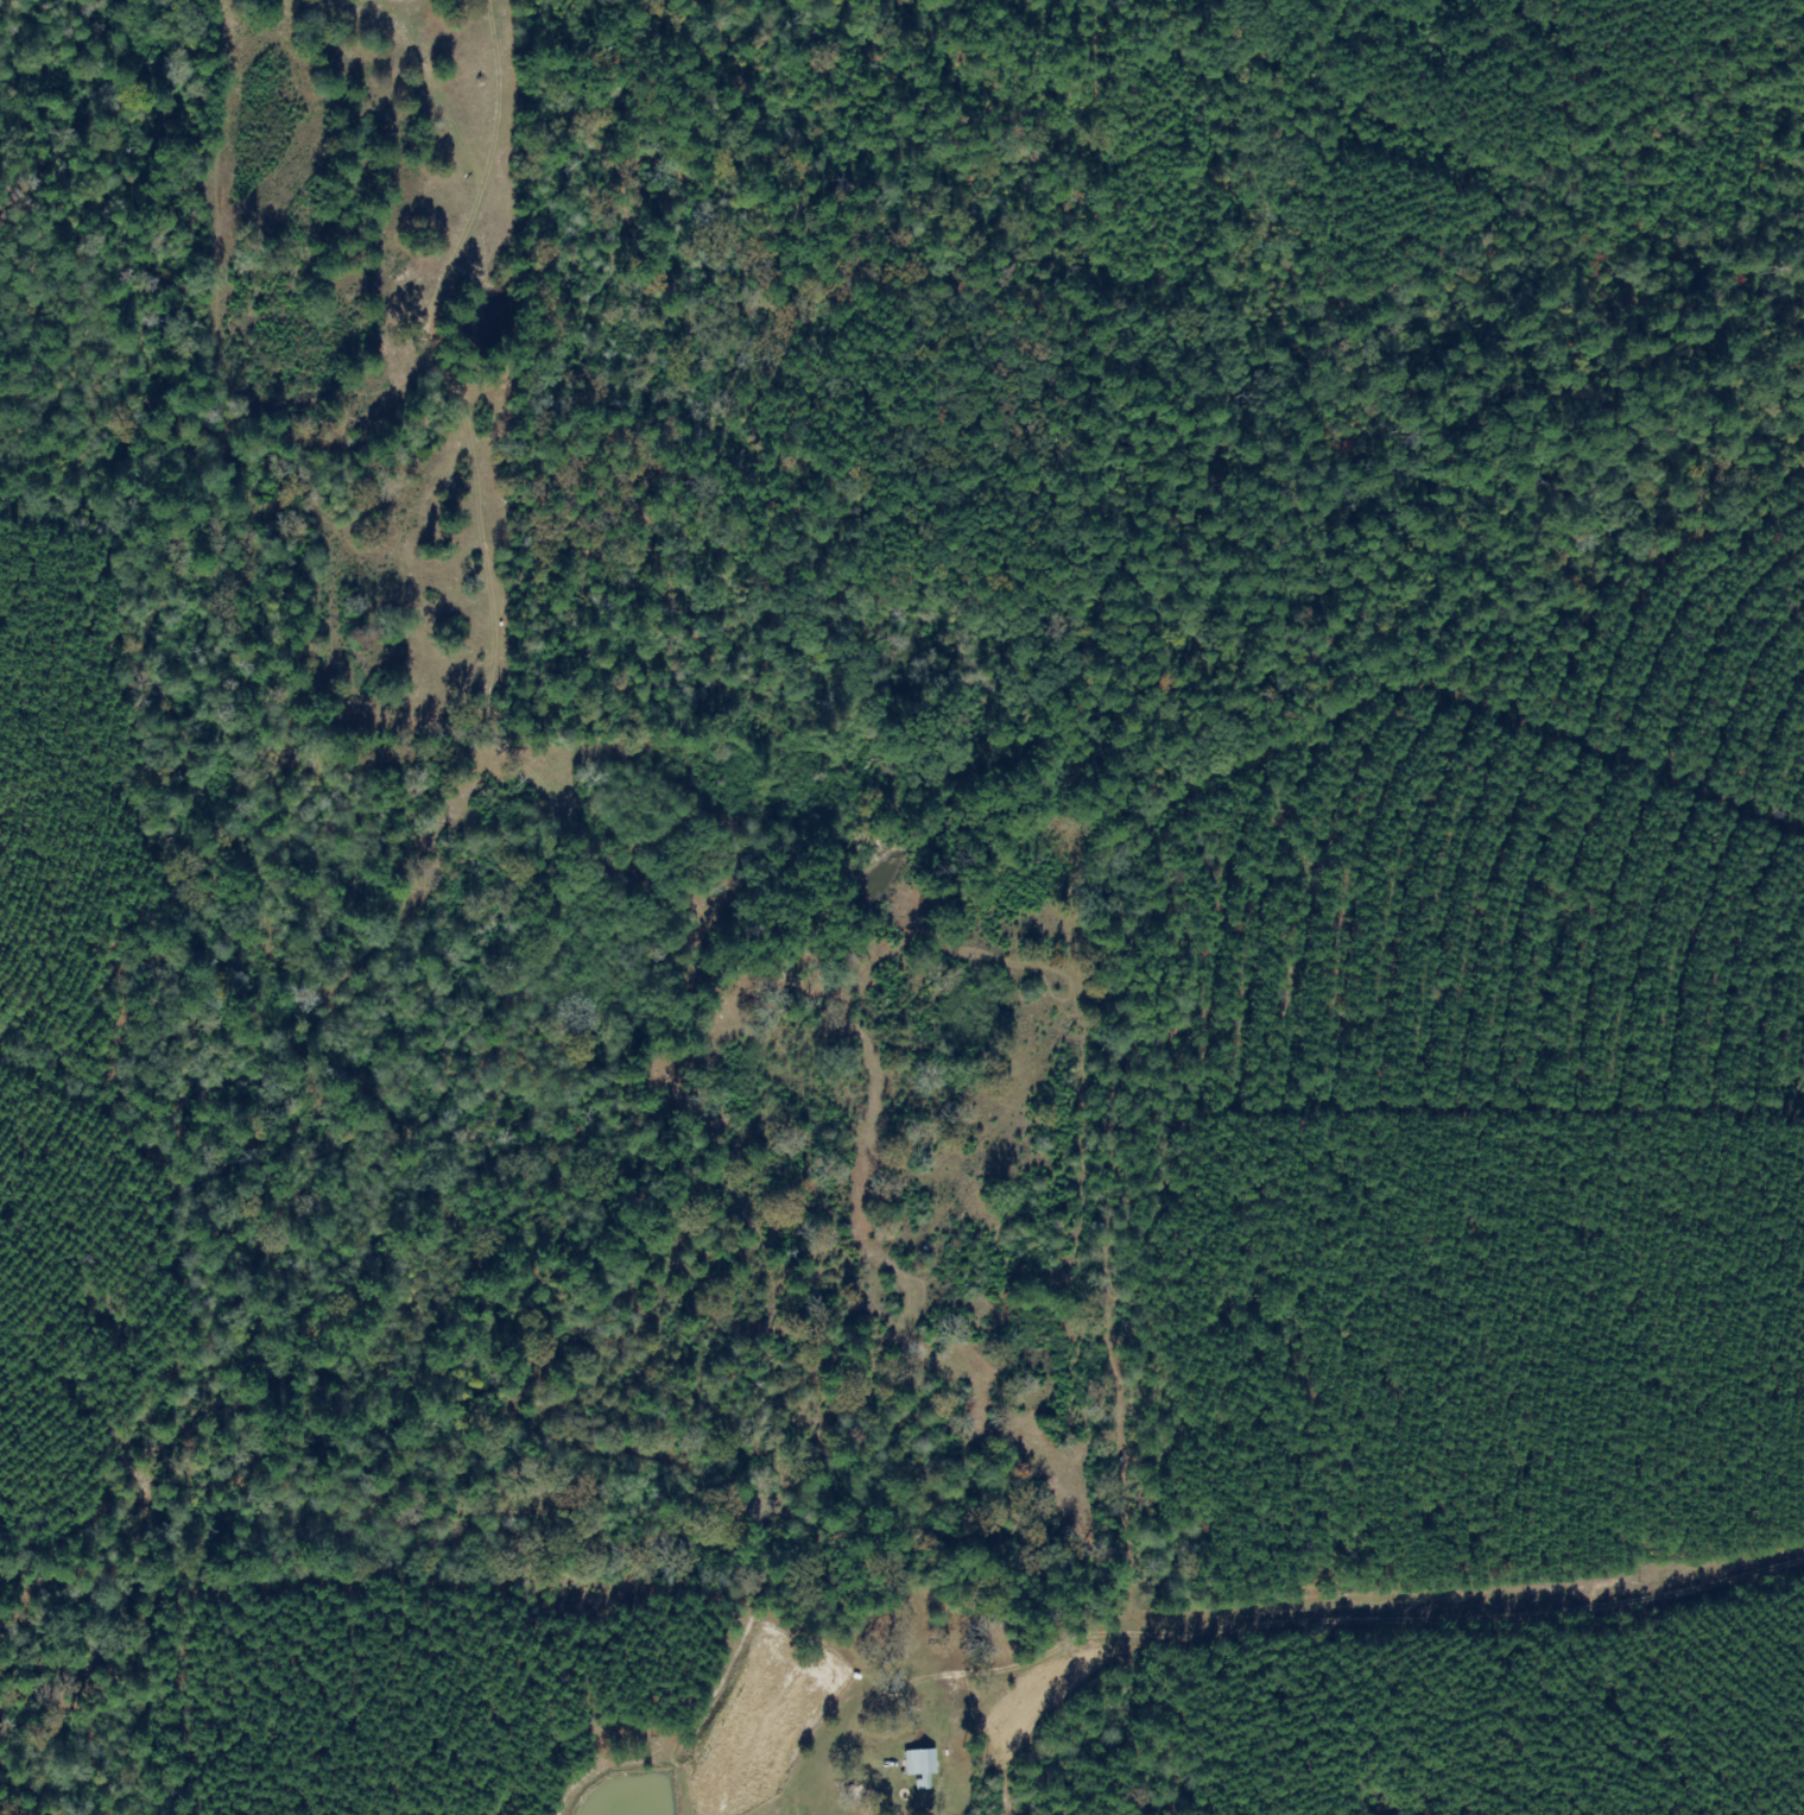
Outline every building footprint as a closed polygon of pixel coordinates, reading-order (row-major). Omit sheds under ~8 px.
[(938,1774),(937,1749),(906,1751),(907,1776),(920,1776),(920,1791),(932,1790),(931,1774),(938,1774)]
